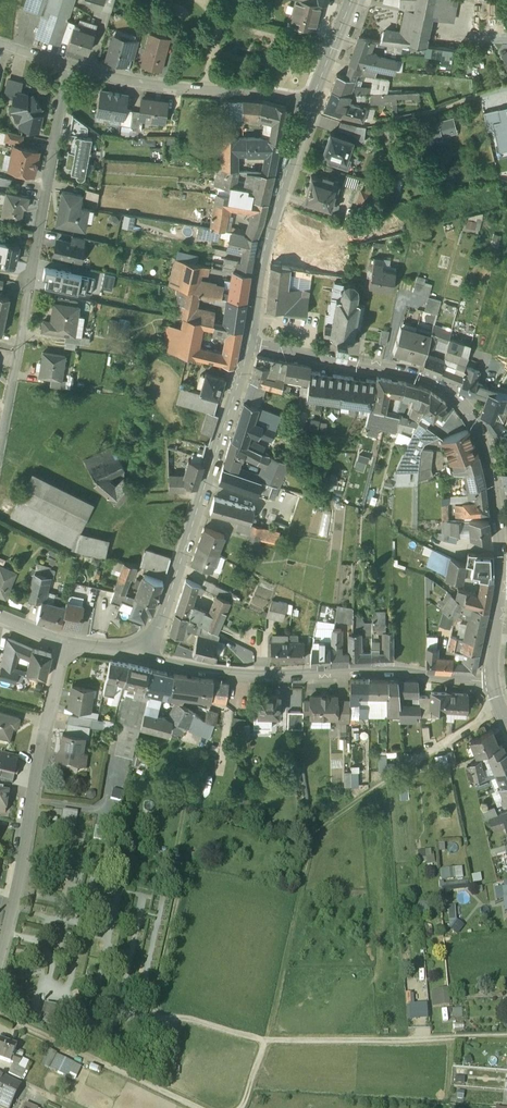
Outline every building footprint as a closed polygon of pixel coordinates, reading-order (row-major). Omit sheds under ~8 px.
[(25,10),(43,15),(48,0),(28,0),(25,10)] [(43,15),(35,38),(60,46),(61,41),(65,29),(75,0),(48,0),(43,15)] [(306,0),(297,0),(296,6),(319,11),(321,4),(306,0)] [(399,7),(406,9),(414,11),(416,0),(399,0),(399,7)] [(414,11),(432,14),(435,0),(416,0),(414,11)] [(432,14),(449,17),(453,0),(435,0),(432,14)] [(319,11),(296,6),(296,7),(298,7),(296,14),(292,13),(289,22),(312,28),(314,20),(317,20),(319,11)] [(414,11),(406,9),(400,35),(409,36),(407,44),(425,46),(427,37),(432,14),(414,11)] [(179,26),(171,25),(168,38),(169,38),(169,40),(175,42),(179,26)] [(94,34),(73,27),(71,31),(67,44),(67,46),(88,53),(94,34)] [(65,29),(61,41),(67,44),(71,31),(65,29)] [(168,38),(149,33),(145,50),(149,51),(145,67),(160,71),(169,40),(169,38),(168,38)] [(400,35),(384,33),(381,42),(388,43),(402,45),(407,45),(407,44),(409,36),(400,35)] [(120,37),(116,36),(113,38),(107,60),(125,65),(126,58),(131,41),(129,42),(122,40),(120,37)] [(380,41),(359,37),(349,64),(360,67),(360,66),(373,68),(376,57),(377,55),(370,53),(373,41),(380,43),(380,41)] [(134,40),(131,41),(126,58),(134,60),(139,41),(134,40)] [(402,45),(388,43),(387,52),(401,54),(402,45)] [(396,61),(376,57),(373,68),(377,69),(387,70),(394,72),(396,61)] [(349,64),(345,77),(337,75),(331,90),(347,94),(360,94),(362,94),(362,90),(362,89),(350,86),(355,71),(375,76),(377,69),(373,68),(360,66),(360,67),(349,64)] [(21,84),(8,81),(4,97),(13,99),(14,96),(17,97),(18,93),(19,94),(21,84)] [(383,85),(373,84),(371,89),(371,93),(381,92),(383,85)] [(347,94),(331,90),(328,98),(323,109),(339,114),(359,119),(362,107),(344,102),(347,94)] [(127,96),(101,92),(99,106),(100,106),(99,115),(121,119),(122,119),(124,110),(127,96)] [(370,94),(368,100),(368,105),(395,106),(396,100),(419,99),(419,92),(381,92),(371,93),(370,94)] [(29,99),(27,95),(19,94),(18,93),(17,97),(14,96),(13,99),(11,106),(16,107),(24,119),(23,120),(22,126),(20,127),(38,131),(41,115),(38,110),(41,108),(33,96),(29,99)] [(167,101),(142,98),(140,112),(139,120),(143,120),(164,123),(167,101)] [(227,121),(242,121),(243,115),(243,101),(228,100),(227,121)] [(286,107),(262,101),(243,101),(243,115),(258,117),(273,121),(283,124),(286,107)] [(367,108),(362,107),(359,119),(365,119),(365,116),(367,109),(367,108)] [(500,110),(504,128),(495,130),(499,152),(506,150),(506,108),(500,110)] [(133,111),(124,110),(122,119),(121,119),(120,125),(131,127),(133,111)] [(488,132),(495,130),(504,128),(500,110),(484,114),(488,132)] [(140,112),(133,111),(131,127),(130,130),(141,132),(143,120),(139,120),(140,112)] [(88,127),(73,116),(69,135),(76,136),(86,138),(88,127)] [(438,126),(428,129),(430,141),(441,138),(441,136),(455,132),(452,119),(437,123),(438,126)] [(283,124),(273,121),(271,133),(269,139),(280,141),(283,124)] [(357,125),(340,121),(338,130),(353,136),(362,143),(364,142),(365,126),(357,125)] [(22,136),(7,133),(6,142),(21,144),(22,136)] [(351,141),(330,133),(323,153),(328,155),(326,162),(345,169),(348,161),(345,160),(351,141)] [(75,142),(76,143),(74,154),(68,153),(65,168),(71,169),(70,174),(75,175),(75,177),(76,179),(77,180),(78,181),(80,181),(82,180),(85,181),(86,178),(84,178),(92,139),(86,138),(76,136),(74,137),(73,138),(73,140),(73,141),(74,142),(75,142)] [(238,137),(222,137),(222,170),(227,171),(236,171),(236,164),(237,155),(238,137)] [(280,142),(262,140),(262,138),(259,138),(246,137),(242,137),(238,137),(237,155),(267,154),(278,154),(280,142)] [(38,152),(14,147),(10,171),(33,176),(35,166),(34,166),(35,161),(36,162),(38,152)] [(278,154),(267,154),(265,163),(276,162),(278,154)] [(276,162),(265,163),(265,165),(263,174),(274,175),(276,162)] [(265,165),(236,164),(236,171),(236,172),(237,172),(257,174),(263,174),(265,165)] [(236,171),(227,171),(225,179),(235,180),(237,172),(236,172),(236,171)] [(263,174),(257,174),(254,186),(254,188),(270,191),(274,175),(263,174)] [(321,179),(312,176),(309,184),(306,185),(305,189),(306,192),(304,200),(314,203),(314,204),(315,205),(315,206),(316,206),(317,206),(318,206),(319,205),(329,208),(331,202),(334,203),(338,191),(335,190),(337,184),(328,181),(329,177),(322,175),(321,179)] [(10,192),(11,178),(0,177),(0,191),(10,192)] [(235,180),(225,179),(224,189),(234,189),(235,180)] [(270,191),(254,188),(253,194),(247,194),(247,193),(239,191),(238,198),(268,203),(270,191)] [(365,189),(364,193),(361,192),(355,211),(366,215),(370,213),(370,211),(368,210),(369,207),(368,206),(369,202),(367,201),(370,191),(365,189)] [(99,194),(86,190),(83,197),(98,201),(99,194)] [(82,196),(62,192),(56,225),(74,229),(75,225),(85,227),(88,210),(79,209),(82,196)] [(29,198),(6,193),(1,218),(21,222),(24,208),(27,209),(29,198)] [(230,197),(217,195),(211,228),(220,230),(224,231),(228,208),(227,208),(230,197)] [(238,198),(230,197),(227,208),(228,208),(250,211),(249,216),(252,216),(251,222),(252,222),(263,223),(268,203),(238,198)] [(469,213),(469,226),(483,226),(483,213),(469,213)] [(134,230),(137,218),(126,216),(123,228),(134,230)] [(355,244),(410,230),(408,221),(353,235),(355,244)] [(263,223),(252,222),(249,236),(249,237),(258,239),(263,223)] [(443,227),(445,234),(453,232),(451,225),(443,227)] [(220,230),(211,228),(209,237),(218,239),(220,230)] [(285,247),(290,231),(280,228),(275,244),(285,247)] [(245,235),(232,232),(231,233),(227,252),(242,255),(253,258),(258,239),(249,237),(249,236),(245,235)] [(85,239),(72,236),(70,243),(83,246),(84,247),(85,239)] [(70,243),(58,241),(54,256),(72,260),(72,256),(80,258),(83,246),(70,243)] [(0,242),(0,259),(1,259),(1,260),(16,263),(19,245),(0,242)] [(335,247),(316,242),(312,259),(309,272),(329,275),(335,247)] [(349,250),(335,247),(329,275),(346,277),(349,250)] [(199,261),(199,253),(177,252),(177,260),(199,261)] [(302,263),(292,261),(293,256),(273,253),(270,265),(289,268),(304,271),(305,264),(302,263)] [(253,258),(242,255),(241,262),(252,264),(253,258)] [(395,270),(382,268),(383,258),(374,256),(368,285),(392,290),(395,270)] [(312,259),(306,258),(306,261),(305,264),(304,271),(309,272),(312,259)] [(241,262),(224,259),(222,269),(226,270),(233,271),(250,275),(252,264),(241,262)] [(184,261),(175,260),(169,287),(177,288),(184,261)] [(202,265),(184,261),(177,288),(195,291),(198,281),(200,273),(202,265)] [(208,266),(202,265),(200,273),(206,274),(208,266)] [(309,291),(287,288),(289,268),(270,265),(265,309),(284,311),(283,314),(306,316),(307,305),(308,305),(309,291)] [(45,285),(78,291),(81,275),(45,267),(43,276),(46,277),(45,285)] [(250,275),(233,271),(231,279),(249,282),(250,275)] [(115,276),(104,274),(101,288),(112,290),(115,276)] [(412,291),(428,296),(431,286),(424,284),(426,277),(416,274),(412,291)] [(249,282),(231,279),(229,293),(228,298),(246,302),(249,282)] [(213,284),(198,281),(195,291),(198,292),(202,293),(206,294),(228,298),(229,293),(222,291),(222,290),(213,288),(213,284)] [(356,300),(354,299),(357,292),(358,293),(358,292),(357,288),(358,287),(357,286),(356,285),(354,284),(354,283),(353,282),(352,283),(349,282),(349,281),(347,281),(347,283),(345,283),(334,281),(330,303),(328,302),(327,309),(329,309),(328,313),(326,312),(323,334),(330,335),(330,336),(332,337),(332,336),(336,336),(334,346),(344,347),(346,338),(350,339),(349,340),(352,340),(352,339),(357,340),(364,302),(357,301),(356,300)] [(195,291),(177,288),(173,316),(181,317),(185,318),(192,320),(194,309),(198,292),(195,291)] [(0,291),(0,313),(5,314),(8,296),(0,295),(1,291),(0,291)] [(441,299),(428,296),(424,310),(437,313),(441,299)] [(246,302),(228,298),(225,316),(225,317),(243,321),(246,302)] [(79,305),(54,302),(51,321),(43,320),(42,330),(65,333),(71,334),(71,333),(74,315),(77,315),(79,305)] [(445,302),(442,311),(453,314),(456,305),(445,302)] [(225,316),(194,309),(192,320),(201,322),(213,324),(224,326),(225,317),(225,316)] [(192,320),(185,318),(181,317),(180,327),(174,355),(194,359),(196,347),(201,322),(192,320)] [(243,321),(225,317),(224,326),(241,329),(243,321)] [(121,321),(110,320),(108,332),(118,334),(121,321)] [(224,326),(213,324),(212,333),(227,336),(225,348),(237,350),(241,329),(224,326)] [(174,355),(180,327),(166,325),(161,354),(174,355)] [(450,331),(434,325),(432,331),(437,333),(449,337),(450,331)] [(415,331),(400,326),(392,352),(408,356),(415,331)] [(388,331),(381,329),(379,342),(386,344),(388,331)] [(430,335),(415,331),(408,356),(423,361),(426,351),(429,341),(430,335)] [(437,333),(432,331),(430,335),(429,341),(434,343),(437,333)] [(465,337),(450,331),(449,337),(463,343),(465,339),(465,337)] [(89,335),(71,333),(71,334),(65,333),(64,340),(88,344),(89,335)] [(463,343),(449,337),(444,355),(457,359),(453,368),(441,364),(438,374),(460,384),(464,370),(463,369),(466,357),(459,354),(463,343)] [(434,343),(429,341),(426,351),(423,361),(421,368),(438,374),(441,364),(443,357),(431,353),(434,343)] [(478,349),(487,351),(489,344),(480,341),(478,349)] [(221,353),(196,347),(194,359),(234,368),(236,358),(223,356),(221,353)] [(237,350),(225,348),(223,356),(236,358),(237,350)] [(65,355),(42,351),(39,376),(51,378),(61,379),(65,355)] [(272,361),(257,357),(254,366),(269,369),(270,370),(272,361)] [(280,362),(272,361),(270,370),(278,371),(280,362)] [(288,364),(280,362),(278,371),(286,373),(288,364)] [(299,367),(288,364),(286,373),(284,379),(309,383),(310,372),(311,368),(299,367)] [(460,384),(459,389),(472,393),(474,384),(479,370),(466,365),(460,384)] [(269,369),(254,366),(250,381),(261,385),(262,385),(265,386),(266,379),(269,369)] [(219,373),(210,371),(209,374),(205,372),(204,376),(200,375),(197,386),(201,388),(199,393),(218,398),(224,378),(218,376),(219,373)] [(321,374),(310,372),(309,383),(306,397),(323,400),(326,382),(327,376),(320,375),(321,374)] [(343,377),(333,376),(333,377),(327,376),(326,382),(323,400),(340,402),(343,377)] [(354,378),(343,377),(340,402),(357,404),(360,380),(354,380),(354,378)] [(406,383),(377,377),(376,382),(372,403),(384,406),(386,406),(389,392),(395,393),(395,395),(401,396),(406,383)] [(61,379),(51,378),(50,385),(64,387),(65,379),(61,379)] [(284,380),(276,378),(275,383),(266,379),(265,386),(262,385),(262,387),(282,393),(284,380)] [(366,380),(366,381),(360,380),(357,404),(371,406),(372,403),(376,382),(366,380)] [(261,385),(250,381),(243,402),(255,407),(261,385)] [(419,386),(406,383),(401,396),(399,404),(404,406),(409,394),(415,397),(412,404),(422,409),(430,391),(419,386)] [(482,387),(474,384),(472,393),(479,396),(482,387)] [(487,389),(482,387),(479,396),(486,398),(489,392),(490,390),(487,389)] [(199,393),(180,388),(175,403),(213,413),(218,398),(199,393)] [(422,409),(421,411),(432,419),(437,414),(438,414),(442,409),(441,408),(445,403),(446,402),(430,391),(422,409)] [(489,392),(486,398),(480,414),(489,417),(492,418),(496,407),(500,395),(494,393),(489,392)] [(500,395),(496,407),(501,409),(506,397),(500,395)] [(255,407),(243,402),(234,436),(244,439),(248,441),(250,434),(258,437),(259,435),(263,436),(266,427),(253,422),(258,408),(255,407)] [(384,406),(372,403),(371,406),(371,408),(369,408),(365,419),(362,428),(378,431),(379,428),(386,429),(390,412),(383,410),(384,406)] [(445,403),(441,408),(442,409),(438,414),(444,419),(450,411),(446,408),(448,405),(445,403)] [(280,417),(258,408),(253,422),(266,427),(275,431),(280,417)] [(390,412),(386,429),(396,432),(397,426),(399,414),(390,412)] [(418,419),(399,414),(397,426),(413,430),(418,421),(418,419)] [(497,423),(489,417),(486,422),(491,429),(497,423)] [(413,430),(413,431),(418,435),(426,426),(418,421),(413,430)] [(503,427),(500,424),(497,423),(491,429),(496,437),(503,427)] [(413,431),(394,473),(418,472),(420,450),(421,449),(425,443),(439,436),(426,426),(418,435),(413,431)] [(275,431),(266,427),(263,436),(272,440),(275,431)] [(468,429),(441,439),(450,462),(452,462),(461,459),(478,455),(468,429)] [(55,432),(50,442),(56,445),(61,435),(55,432)] [(248,441),(244,439),(234,436),(232,441),(242,444),(250,448),(252,443),(248,441)] [(232,441),(231,441),(226,458),(237,461),(237,460),(242,461),(244,455),(251,458),(254,451),(250,448),(242,444),(232,441)] [(433,450),(421,449),(420,450),(418,472),(431,468),(433,450)] [(261,476),(251,473),(250,475),(249,477),(262,481),(269,483),(273,477),(281,482),(288,465),(284,462),(279,460),(279,461),(268,456),(261,454),(254,451),(251,458),(265,465),(261,476)] [(116,454),(88,468),(96,481),(105,476),(124,467),(116,454)] [(478,455),(461,459),(464,473),(481,468),(478,455)] [(237,461),(226,458),(223,467),(234,471),(237,461)] [(461,459),(452,462),(455,474),(464,473),(461,459)] [(200,464),(191,461),(184,484),(196,488),(203,465),(200,464)] [(234,471),(223,467),(219,482),(257,494),(262,481),(249,477),(247,476),(234,471)] [(497,470),(503,486),(506,485),(506,467),(497,470)] [(431,468),(418,472),(418,480),(433,476),(431,468)] [(481,468),(464,473),(468,489),(469,501),(478,500),(478,502),(479,514),(488,514),(485,486),(481,468)] [(93,504),(31,474),(20,498),(81,528),(93,504)] [(176,475),(168,475),(168,481),(168,489),(177,489),(176,480),(176,475)] [(124,478),(117,487),(105,476),(96,481),(94,483),(118,504),(131,489),(124,478)] [(184,484),(176,480),(177,489),(185,490),(184,484)] [(81,528),(20,498),(10,517),(72,547),(79,532),(81,528)] [(223,501),(214,499),(210,512),(249,522),(253,509),(223,501)] [(478,502),(455,503),(456,516),(479,514),(478,502)] [(443,533),(450,534),(450,520),(448,520),(441,521),(441,532),(443,533)] [(458,535),(458,520),(450,520),(450,534),(458,535)] [(489,520),(469,520),(471,538),(491,539),(489,520)] [(253,525),(239,522),(237,530),(251,534),(253,525)] [(263,528),(253,525),(251,534),(246,551),(257,554),(261,537),(263,528)] [(224,536),(204,528),(198,545),(217,554),(224,536)] [(279,532),(263,528),(261,537),(277,541),(279,532)] [(109,540),(79,532),(72,547),(81,551),(105,556),(109,540)] [(443,533),(442,540),(455,543),(456,535),(443,533)] [(217,554),(198,545),(197,547),(191,564),(211,571),(217,554)] [(427,566),(446,575),(451,557),(433,548),(427,566)] [(170,559),(145,551),(140,564),(139,567),(166,573),(170,559)] [(493,554),(468,553),(465,564),(472,566),(471,576),(493,580),(493,554)] [(225,558),(217,554),(211,571),(219,573),(225,558)] [(463,574),(465,564),(460,562),(451,557),(446,578),(461,583),(463,574)] [(137,566),(125,563),(121,573),(131,577),(131,578),(132,578),(137,566)] [(2,577),(0,576),(0,596),(5,598),(16,572),(6,568),(2,577)] [(48,575),(35,572),(29,598),(41,601),(42,601),(48,575)] [(131,577),(121,573),(115,590),(125,594),(131,578),(131,577)] [(163,583),(144,576),(137,598),(155,604),(163,583)] [(479,596),(466,592),(463,604),(488,611),(494,580),(482,578),(479,596)] [(197,585),(186,579),(184,587),(194,591),(197,585)] [(215,585),(205,581),(202,587),(204,589),(215,595),(216,595),(230,601),(233,594),(233,593),(232,594),(215,586),(215,585)] [(202,587),(197,585),(194,591),(201,594),(204,589),(202,587)] [(194,591),(184,587),(181,594),(192,598),(194,591)] [(97,592),(91,590),(87,603),(93,604),(97,592)] [(125,594),(115,590),(110,602),(121,605),(122,602),(125,594)] [(466,592),(459,590),(457,600),(463,604),(466,592)] [(137,598),(125,594),(122,602),(133,606),(137,598)] [(192,598),(181,594),(176,612),(187,616),(190,617),(193,607),(190,605),(192,598)] [(230,601),(216,595),(212,605),(226,611),(230,601)] [(457,600),(452,595),(447,603),(453,606),(460,610),(463,604),(457,600)] [(155,604),(137,598),(133,606),(130,615),(132,616),(132,617),(132,618),(133,619),(134,620),(136,620),(137,620),(138,619),(138,618),(144,620),(148,611),(152,612),(155,604)] [(287,603),(272,599),(266,616),(283,620),(285,611),(287,603)] [(42,601),(41,601),(37,620),(61,626),(61,623),(66,606),(42,601)] [(84,605),(67,601),(66,606),(61,623),(79,627),(84,605)] [(453,606),(447,603),(443,610),(449,615),(453,606)] [(226,611),(212,605),(208,613),(212,615),(207,627),(216,633),(226,611)] [(353,608),(337,606),(335,619),(352,621),(353,610),(353,608)] [(460,610),(453,606),(449,615),(453,616),(456,617),(460,610)] [(208,613),(193,607),(190,617),(198,620),(197,622),(201,624),(203,625),(208,613)] [(488,612),(469,607),(468,609),(472,610),(469,620),(485,625),(488,612)] [(358,610),(353,610),(352,621),(352,627),(352,632),(359,632),(359,636),(372,635),(372,631),(372,623),(372,621),(363,622),(358,610)] [(449,615),(443,610),(438,626),(449,629),(453,616),(449,615)] [(372,621),(372,623),(384,623),(384,611),(372,611),(372,621)] [(185,616),(175,613),(170,633),(184,639),(188,631),(186,630),(187,628),(198,631),(199,632),(201,624),(197,622),(185,616)] [(462,618),(456,617),(453,623),(457,625),(460,625),(462,618)] [(485,625),(469,620),(465,640),(481,644),(485,625)] [(384,623),(372,623),(372,631),(377,631),(384,631),(384,630),(385,630),(385,623),(384,623)] [(201,624),(199,632),(198,631),(193,655),(214,660),(216,650),(215,650),(219,634),(216,633),(207,627),(203,625),(201,624)] [(323,627),(316,626),(314,633),(313,638),(321,640),(323,627)] [(337,629),(333,628),(333,629),(331,640),(341,641),(341,629),(337,629)] [(378,639),(372,639),(372,653),(372,663),(393,663),(393,630),(385,630),(384,630),(384,631),(384,652),(378,652),(378,639)] [(359,632),(352,632),(348,632),(348,651),(348,663),(372,663),(372,653),(358,653),(359,636),(359,632)] [(465,640),(450,636),(449,641),(447,649),(456,651),(463,652),(479,654),(481,644),(465,640)] [(436,637),(426,637),(425,646),(436,647),(436,637)] [(20,644),(8,639),(1,667),(14,670),(18,655),(17,654),(20,644)] [(288,641),(270,640),(270,658),(279,658),(279,661),(287,661),(288,641)] [(341,641),(331,640),(331,647),(329,646),(330,664),(348,663),(348,651),(342,651),(342,646),(341,646),(341,641)] [(290,641),(288,641),(287,661),(294,662),(294,658),(303,659),(304,642),(290,641)] [(32,649),(20,644),(17,654),(18,655),(30,658),(32,649)] [(329,646),(311,646),(310,656),(310,666),(330,664),(329,646)] [(436,647),(427,646),(425,670),(442,671),(443,657),(442,657),(436,656),(436,647)] [(51,654),(32,649),(30,658),(26,674),(46,678),(51,654)] [(456,651),(453,659),(452,662),(461,662),(463,652),(456,651)] [(479,654),(463,652),(461,662),(477,664),(479,654)] [(453,659),(443,657),(442,671),(451,671),(452,662),(453,659)] [(129,665),(110,661),(106,680),(121,683),(123,684),(129,665)] [(452,662),(451,671),(475,673),(477,664),(461,662),(452,662)] [(150,669),(129,665),(123,684),(124,684),(129,685),(145,689),(150,669)] [(1,667),(0,672),(0,677),(16,681),(17,676),(18,672),(18,671),(14,670),(1,667)] [(174,675),(150,669),(145,689),(145,690),(149,691),(149,694),(161,696),(168,698),(174,675)] [(188,677),(174,675),(168,698),(177,702),(181,705),(184,696),(194,697),(211,699),(226,701),(229,682),(213,680),(196,678),(188,677)] [(121,683),(106,680),(103,692),(110,694),(118,696),(121,683)] [(369,680),(350,680),(350,696),(360,696),(368,696),(369,680)] [(389,681),(369,680),(368,696),(387,697),(389,697),(389,681)] [(397,681),(389,681),(389,697),(387,697),(387,707),(387,714),(387,717),(399,717),(400,717),(400,707),(398,694),(397,681)] [(406,681),(397,681),(398,694),(406,695),(406,681)] [(417,681),(406,681),(406,695),(418,695),(417,681)] [(118,696),(110,694),(108,702),(118,705),(124,684),(123,684),(121,683),(118,696)] [(145,689),(129,685),(120,721),(140,726),(149,694),(149,691),(145,690),(145,689)] [(94,689),(72,686),(68,707),(79,709),(90,711),(90,710),(94,689)] [(448,693),(431,692),(431,698),(430,710),(436,711),(447,711),(448,693)] [(468,694),(448,693),(447,711),(466,713),(468,694)] [(161,696),(149,694),(140,726),(169,734),(172,721),(172,720),(168,719),(155,715),(161,696)] [(279,695),(259,694),(259,713),(259,714),(272,715),(278,715),(279,695)] [(336,696),(311,696),(311,701),(311,716),(311,717),(335,717),(336,717),(336,701),(336,696)] [(360,696),(350,696),(350,701),(350,705),(360,705),(360,696)] [(431,698),(419,697),(420,707),(421,716),(436,717),(436,711),(430,710),(431,698)] [(350,701),(336,701),(336,717),(335,717),(335,721),(349,721),(350,705),(350,701)] [(192,712),(181,705),(177,702),(168,719),(172,720),(172,721),(176,722),(180,722),(188,728),(196,715),(192,712)] [(420,707),(400,707),(400,717),(399,717),(399,722),(416,722),(417,716),(421,716),(420,707)] [(90,711),(79,709),(78,716),(91,718),(98,719),(99,712),(90,710),(90,711)] [(217,712),(210,710),(208,721),(216,724),(217,712)] [(303,711),(288,711),(287,728),(303,729),(303,711)] [(0,712),(0,742),(8,744),(13,726),(16,727),(18,717),(0,712)] [(259,713),(254,713),(253,727),(271,728),(272,715),(259,714),(259,713)] [(78,716),(68,714),(67,723),(90,726),(91,718),(78,716)] [(236,716),(231,728),(242,731),(246,719),(236,716)] [(140,726),(120,721),(117,739),(115,753),(132,756),(135,745),(134,745),(140,726)] [(90,726),(67,723),(65,734),(84,737),(84,738),(88,739),(90,726)] [(492,730),(480,735),(481,737),(470,741),(476,756),(478,756),(487,752),(498,747),(498,746),(492,730)] [(65,734),(62,734),(59,754),(57,753),(56,762),(58,762),(57,769),(77,772),(79,758),(81,758),(81,756),(84,738),(84,737),(65,734)] [(117,739),(111,738),(108,752),(115,753),(117,739)] [(502,745),(498,746),(498,747),(487,752),(490,758),(496,772),(506,768),(506,751),(505,752),(502,745)] [(454,752),(446,754),(449,767),(456,764),(454,752)] [(487,752),(478,756),(479,760),(482,759),(490,758),(487,752)] [(0,756),(0,773),(0,774),(15,777),(15,776),(17,775),(19,770),(17,768),(18,760),(0,756)] [(478,761),(471,764),(475,780),(475,781),(482,778),(478,761)] [(471,767),(466,768),(470,781),(475,780),(471,767)] [(496,772),(498,777),(498,778),(497,779),(498,782),(500,781),(502,786),(506,784),(506,768),(496,772)] [(358,772),(351,772),(351,787),(359,786),(358,772)] [(474,781),(476,790),(490,784),(489,781),(498,777),(496,772),(474,781)] [(0,774),(0,775),(0,779),(12,783),(15,777),(0,774)] [(400,800),(408,799),(406,784),(399,785),(400,800)] [(123,792),(113,790),(110,799),(121,802),(123,792)] [(494,807),(481,812),(483,821),(490,818),(497,815),(494,807)] [(78,812),(62,810),(60,824),(75,826),(78,812)] [(490,818),(493,829),(500,827),(499,824),(506,822),(506,819),(506,818),(506,813),(506,811),(497,815),(490,818)] [(108,829),(96,826),(93,839),(106,841),(108,829)] [(505,848),(491,851),(492,858),(505,855),(505,854),(506,854),(505,848)] [(430,850),(417,852),(418,862),(426,861),(426,865),(434,864),(433,855),(431,855),(430,850)] [(442,868),(442,878),(464,877),(463,867),(442,868)] [(480,875),(471,876),(473,883),(482,881),(480,875)] [(469,888),(468,878),(440,880),(441,889),(469,888)] [(450,929),(458,934),(463,926),(455,921),(450,929)] [(425,984),(423,974),(413,975),(414,985),(425,984)] [(434,1007),(449,1005),(448,992),(432,993),(434,1007)] [(415,1004),(414,993),(407,993),(407,1005),(415,1004)] [(63,1008),(45,1003),(39,1020),(58,1026),(63,1008)] [(430,1004),(407,1005),(408,1021),(430,1020),(430,1004)] [(0,1039),(0,1058),(10,1062),(11,1062),(13,1055),(17,1045),(0,1039)] [(49,1049),(41,1065),(50,1070),(51,1069),(69,1078),(71,1073),(77,1076),(82,1066),(58,1054),(49,1049)] [(22,1058),(13,1055),(11,1062),(13,1063),(19,1065),(22,1058)] [(18,1068),(12,1065),(8,1073),(21,1079),(25,1071),(18,1068)] [(0,1077),(0,1100),(10,1105),(19,1086),(0,1077)] [(0,1100),(0,1107),(10,1107),(11,1105),(10,1105),(0,1100)]
